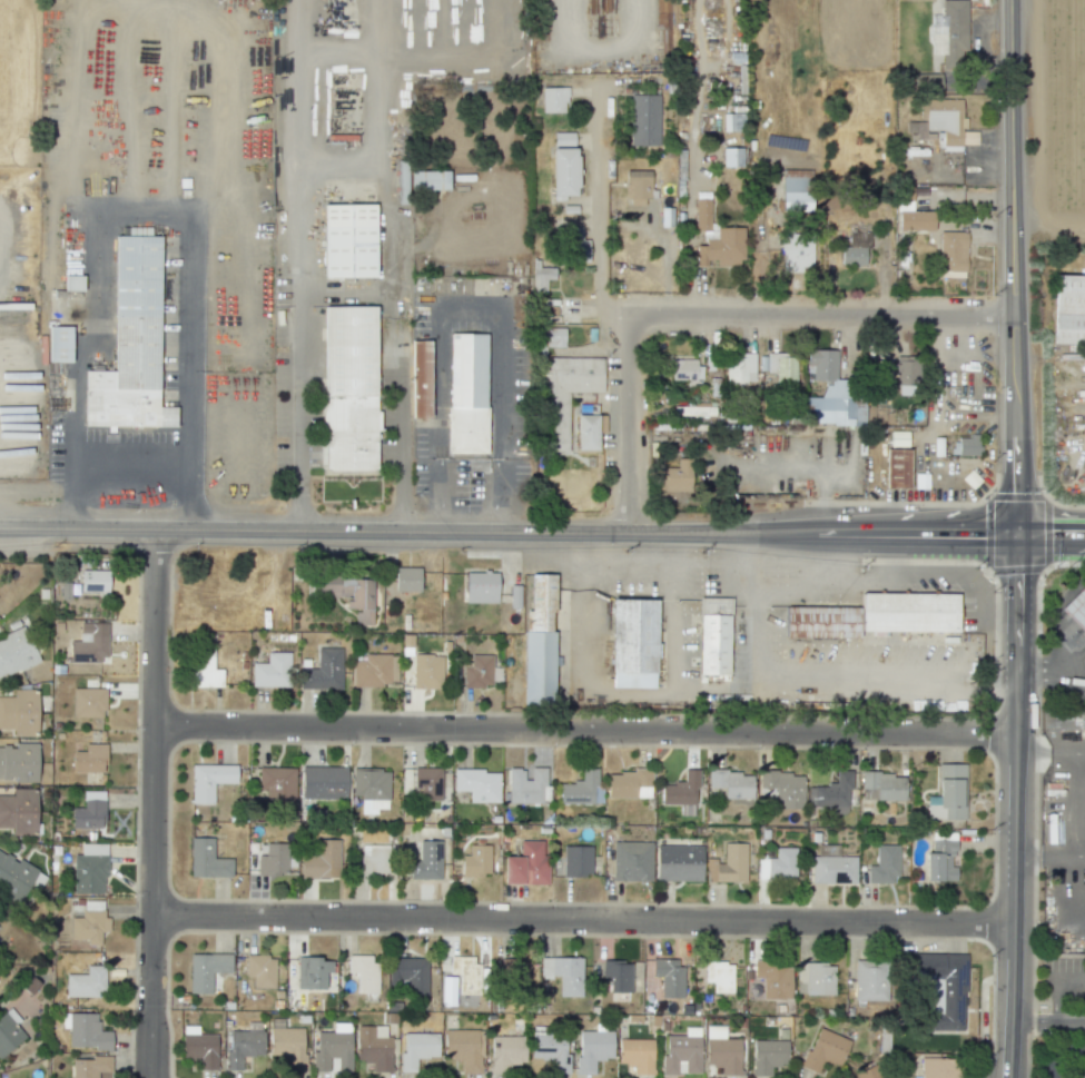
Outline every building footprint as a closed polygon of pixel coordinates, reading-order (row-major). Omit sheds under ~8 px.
[(929,27),(930,61),(967,60),(966,0),(941,0),(942,26),(929,27)] [(541,113),(567,112),(567,87),(541,88),(541,113)] [(630,145),(659,146),(660,95),(630,94),(630,145)] [(976,144),(977,131),(966,131),(966,118),(962,118),(962,100),(927,99),(926,127),(916,126),(915,138),(925,138),(925,131),(937,131),(936,150),(961,150),(961,144),(976,144)] [(723,131),(744,131),(744,113),(723,114),(723,131)] [(574,133),(553,132),(553,145),(574,145),(574,133)] [(576,148),(551,148),(552,200),(565,200),(565,196),(577,196),(576,148)] [(742,167),(742,148),(722,148),(722,167),(742,167)] [(448,170),(411,171),(411,190),(448,190),(448,170)] [(649,170),(627,170),(626,205),(648,205),(649,170)] [(810,210),(811,177),(782,177),(782,209),(810,210)] [(743,228),(716,228),(716,238),(710,238),(711,199),(695,199),(695,232),(705,232),(705,245),(696,245),(696,264),(708,264),(743,264),(743,228)] [(325,205),(376,205),(376,278),(324,277),(325,205)] [(933,210),(898,212),(899,231),(934,230),(933,210)] [(869,232),(849,232),(849,247),(841,246),(841,264),(868,265),(869,232)] [(782,273),(812,272),(811,233),(781,234),(782,273)] [(116,236),(161,236),(160,389),(159,407),(177,407),(176,427),(116,426),(116,433),(108,433),(108,426),(87,426),(87,372),(114,372),(116,236)] [(533,292),(546,292),(546,279),(555,279),(555,267),(533,266),(533,292)] [(82,276),(65,275),(64,290),(82,290),(82,276)] [(1055,275),(1053,343),(1084,344),(1084,276),(1055,275)] [(324,394),(375,394),(375,306),(324,306),(324,394)] [(71,327),(49,326),(48,362),(71,362),(71,327)] [(568,392),(602,392),(602,357),(545,358),(545,348),(564,347),(564,327),(537,328),(538,452),(569,452),(568,392)] [(486,407),(487,334),(450,333),(450,407),(486,407)] [(430,417),(430,339),(412,339),(412,417),(430,417)] [(836,350),(807,349),(806,373),(812,373),(812,381),(822,381),(822,398),(804,397),(803,424),(862,425),(863,380),(835,380),(836,350)] [(754,385),(755,354),(726,353),(726,384),(754,385)] [(776,385),(796,385),(795,353),(766,354),(767,373),(775,373),(776,385)] [(895,385),(917,385),(917,356),(896,356),(895,385)] [(671,380),(686,380),(686,386),(695,386),(696,359),(671,359),(671,380)] [(376,412),(378,412),(379,431),(376,431),(376,469),(325,469),(325,432),(320,432),(320,394),(324,394),(375,394),(376,412)] [(715,416),(715,404),(674,403),(673,415),(715,416)] [(489,454),(489,407),(486,407),(450,407),(447,407),(447,453),(489,454)] [(597,450),(598,415),(577,414),(577,450),(597,450)] [(977,455),(978,436),(955,436),(954,454),(977,455)] [(910,449),(886,449),(885,488),(909,488),(910,449)] [(690,491),(691,458),(677,458),(677,470),(657,470),(656,490),(690,491)] [(420,568),(395,567),(395,591),(419,592),(420,568)] [(81,592),(109,592),(109,570),(81,570),(81,592)] [(497,603),(497,573),(465,572),(465,603),(497,603)] [(533,575),(558,575),(556,705),(526,705),(526,611),(534,611),(533,575)] [(372,626),(373,578),(312,577),(311,597),(347,597),(346,609),(355,609),(355,625),(372,626)] [(1083,586),(1059,608),(1084,635),(1084,588),(1083,586)] [(862,593),(960,595),(960,634),(864,633),(862,593)] [(731,600),(701,600),(700,675),(730,678),(731,600)] [(660,601),(614,601),(613,684),(627,684),(627,674),(658,673),(660,601)] [(860,607),(861,639),(787,639),(788,606),(860,607)] [(106,662),(107,622),(80,622),(79,641),(69,641),(69,661),(106,662)] [(25,629),(0,639),(0,678),(39,662),(25,629)] [(342,689),(341,648),(316,648),(317,668),(298,669),(299,690),(342,689)] [(222,687),(222,669),(213,669),(214,650),(193,650),(192,687),(222,687)] [(252,663),(251,686),(289,687),(290,652),(267,652),(266,663),(252,663)] [(353,660),(352,686),(389,686),(390,654),(365,654),(365,660),(353,660)] [(412,688),(441,689),(442,655),(413,654),(412,688)] [(463,687),(492,687),(492,655),(471,655),(471,666),(462,666),(463,687)] [(72,717),(105,717),(104,688),(72,688),(72,717)] [(13,690),(13,696),(0,696),(0,729),(13,729),(13,736),(37,736),(37,689),(13,690)] [(37,743),(15,743),(15,746),(0,746),(0,779),(16,779),(16,783),(37,783),(37,743)] [(73,771),(106,772),(106,744),(84,744),(84,751),(74,751),(73,771)] [(927,820),(965,820),(965,764),(938,763),(938,796),(927,796),(927,820)] [(236,765),(191,765),(191,804),(213,804),(213,783),(236,783),(236,765)] [(346,799),(347,767),(301,766),(301,799),(346,799)] [(295,800),(295,767),(258,768),(258,789),(266,789),(266,800),(295,800)] [(508,769),(508,803),(548,802),(547,767),(531,768),(531,780),(524,780),(523,769),(508,769)] [(559,804),(602,804),(602,786),(597,786),(597,768),(581,768),(581,782),(559,782),(559,804)] [(361,814),(377,814),(377,809),(388,809),(388,769),(352,769),(352,796),(361,796),(361,814)] [(697,769),(683,769),(683,781),(674,781),(674,785),(661,785),(660,804),(696,805),(697,769)] [(500,771),(454,770),(453,791),(469,791),(469,802),(499,803),(500,771)] [(807,785),(807,811),(849,812),(849,770),(836,770),(836,785),(807,785)] [(607,797),(650,798),(651,771),(607,771),(607,797)] [(723,799),(753,799),(753,772),(708,771),(708,788),(724,788),(723,799)] [(803,772),(759,772),(759,798),(780,798),(780,809),(803,809),(803,772)] [(905,774),(863,773),(862,789),(866,789),(865,799),(905,800),(905,774)] [(37,788),(12,788),(12,795),(0,795),(0,828),(12,829),(12,835),(36,835),(37,788)] [(71,808),(72,828),(105,828),(104,791),(83,791),(83,808),(71,808)] [(231,877),(232,859),(212,858),(213,838),(191,837),(190,876),(231,877)] [(300,878),(339,877),(339,839),(316,840),(317,856),(300,856),(300,878)] [(925,880),(955,881),(955,867),(953,867),(953,840),(931,839),(931,852),(925,852),(925,880)] [(504,856),(503,884),(547,885),(548,840),(520,840),(520,856),(504,856)] [(410,880),(441,879),(440,841),(419,841),(419,860),(410,861),(410,880)] [(612,880),(651,881),(651,842),(613,841),(612,880)] [(257,875),(286,876),(287,844),(258,843),(257,875)] [(706,881),(745,882),(746,843),(724,843),(723,861),(706,861),(706,881)] [(106,844),(81,844),(80,854),(73,854),(73,894),(105,894),(106,844)] [(656,844),(655,880),(701,881),(702,846),(656,844)] [(867,865),(867,883),(896,884),(897,845),(877,844),(876,866),(867,865)] [(388,845),(360,845),(360,875),(388,875),(388,845)] [(461,876),(489,876),(490,845),(468,845),(468,855),(462,855),(461,876)] [(563,876),(590,876),(590,846),(563,846),(563,876)] [(758,858),(758,878),(795,879),(796,848),(775,847),(775,858),(758,858)] [(20,902),(38,869),(20,859),(18,861),(0,851),(0,891),(20,902)] [(856,883),(856,856),(811,856),(811,884),(856,883)] [(71,917),(70,939),(87,940),(87,945),(101,945),(101,931),(109,931),(109,918),(103,917),(103,901),(83,900),(82,918),(71,917)] [(189,953),(189,993),(211,993),(211,972),(231,972),(231,954),(189,953)] [(932,979),(931,1029),(964,1029),(966,954),(914,953),(914,979),(932,979)] [(356,993),(378,994),(378,956),(347,955),(347,973),(356,973),(356,993)] [(274,988),(275,956),(246,956),(245,977),(253,977),(253,988),(274,988)] [(439,984),(458,984),(458,1003),(479,1003),(479,964),(472,964),(472,957),(449,956),(449,974),(439,974),(439,984)] [(388,984),(406,984),(406,998),(427,999),(427,958),(389,957),(388,984)] [(582,958),(540,957),(540,978),(559,978),(558,996),(581,997),(582,958)] [(333,959),(297,958),(296,989),(325,989),(325,972),(333,972),(333,959)] [(660,997),(680,998),(681,959),(652,958),(651,977),(661,977),(660,997)] [(790,967),(772,967),(772,960),(753,959),(753,978),(762,978),(761,999),(790,999),(790,967)] [(855,960),(854,1001),(888,1002),(889,960),(855,960)] [(509,976),(510,986),(530,985),(529,961),(503,962),(504,976),(509,976)] [(630,992),(630,961),(601,961),(601,982),(609,982),(609,993),(630,992)] [(704,982),(712,982),(712,993),(732,993),(732,962),(705,962),(704,982)] [(834,995),(835,963),(796,963),(795,994),(834,995)] [(66,997),(105,996),(104,965),(86,966),(86,974),(65,974),(66,997)] [(25,1037),(15,1024),(20,1020),(10,1008),(0,1016),(0,1057),(25,1037)] [(98,1013),(62,1013),(62,1028),(68,1028),(69,1047),(95,1046),(95,1050),(111,1050),(111,1030),(98,1030),(98,1013)] [(351,1071),(351,1023),(333,1023),(333,1032),(315,1032),(315,1071),(329,1071),(329,1057),(338,1057),(338,1071),(351,1071)] [(356,1026),(356,1062),(372,1061),(372,1072),(391,1072),(391,1036),(385,1036),(384,1025),(356,1026)] [(740,1075),(740,1038),(724,1038),(724,1025),(705,1025),(705,1066),(721,1066),(721,1075),(740,1075)] [(198,1070),(217,1070),(216,1034),(198,1034),(198,1026),(182,1026),(182,1058),(198,1058),(198,1070)] [(850,1040),(817,1026),(801,1066),(817,1073),(821,1062),(838,1070),(850,1040)] [(699,1073),(700,1027),(685,1027),(684,1036),(665,1036),(665,1055),(661,1055),(661,1075),(679,1075),(679,1073),(699,1073)] [(269,1028),(269,1058),(287,1058),(287,1072),(304,1072),(304,1028),(269,1028)] [(443,1059),(461,1059),(461,1073),(482,1074),(483,1030),(444,1029),(443,1059)] [(229,1031),(229,1049),(225,1050),(225,1070),(242,1070),(242,1056),(264,1055),(263,1030),(229,1031)] [(613,1031),(578,1031),(577,1074),(594,1074),(594,1059),(612,1059),(613,1031)] [(438,1033),(404,1033),(403,1052),(400,1052),(400,1072),(416,1072),(416,1058),(438,1058),(438,1033)] [(531,1059),(551,1060),(551,1074),(569,1074),(569,1053),(565,1053),(565,1034),(531,1033),(531,1059)] [(526,1063),(526,1036),(491,1036),(490,1072),(509,1072),(509,1063),(526,1063)] [(634,1074),(652,1074),(653,1039),(618,1038),(618,1064),(634,1064),(634,1074)] [(787,1040),(752,1041),(752,1076),(771,1076),(771,1067),(787,1066),(787,1040)] [(72,1077),(96,1077),(96,1072),(111,1072),(111,1058),(72,1057),(72,1077)] [(961,1058),(920,1058),(919,1077),(961,1077),(961,1058)] [(855,1077),(882,1077),(877,1065),(853,1074),(855,1077)]
